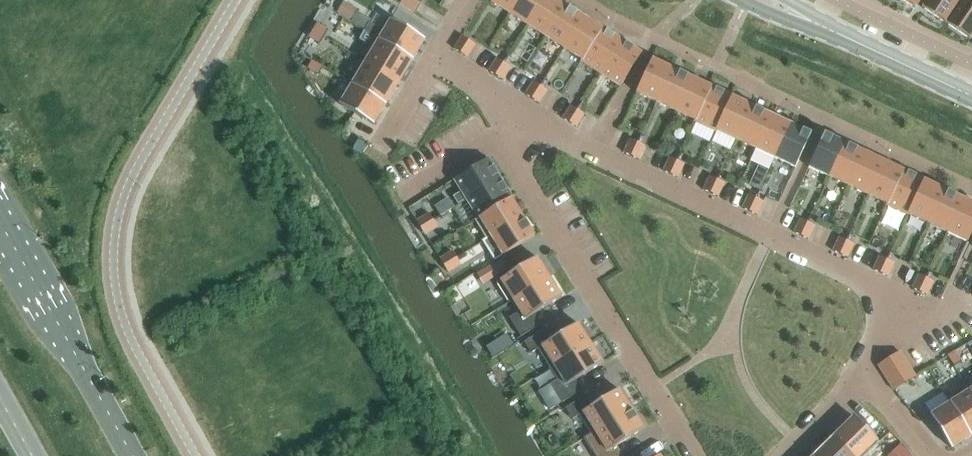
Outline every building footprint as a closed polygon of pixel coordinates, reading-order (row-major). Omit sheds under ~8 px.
[(400,4),(407,9),(412,0),(403,0),(400,4)] [(420,2),(417,0),(412,0),(407,9),(414,13),(420,2)] [(490,2),(509,14),(518,0),(492,0),(490,2)] [(527,26),(544,0),(518,0),(509,14),(527,26)] [(546,37),(566,6),(556,0),(544,0),(527,26),(546,37)] [(915,9),(921,0),(902,0),(915,9)] [(946,24),(961,0),(927,0),(921,8),(946,24)] [(946,24),(970,40),(971,36),(971,0),(961,0),(946,24)] [(344,1),(337,13),(351,21),(357,11),(358,9),(344,1)] [(546,37),(564,49),(584,18),(566,6),(546,37)] [(375,37),(374,37),(412,60),(425,39),(387,17),(379,29),(369,23),(364,31),(375,37)] [(603,28),(602,28),(601,29),(584,18),(564,49),(581,60),(580,61),(581,62),(603,28)] [(318,23),(313,31),(324,37),(328,30),(318,23)] [(581,62),(600,74),(622,40),(603,28),(581,62)] [(319,44),(324,37),(313,31),(309,38),(319,44)] [(412,60),(374,37),(362,58),(366,60),(365,62),(399,82),(400,80),(412,60)] [(461,53),(469,41),(462,37),(454,49),(461,53)] [(600,74),(620,87),(642,53),(622,40),(600,74)] [(503,63),(497,59),(489,71),(495,76),(503,63)] [(652,59),(636,93),(656,103),(672,69),(652,59)] [(313,61),(308,69),(318,75),(323,67),(313,61)] [(351,85),(352,84),(386,104),(399,82),(365,62),(364,64),(360,61),(347,82),(351,85)] [(495,76),(502,80),(510,67),(503,63),(495,76)] [(656,103),(676,112),(691,78),(672,69),(656,103)] [(694,121),(694,122),(695,122),(712,86),(711,86),(710,87),(691,78),(676,112),(694,121)] [(540,87),(533,82),(525,95),(532,99),(540,87)] [(373,125),(386,104),(352,84),(351,85),(340,105),(373,125)] [(695,122),(715,132),(732,96),(712,86),(695,122)] [(532,99),(539,103),(547,91),(540,87),(532,99)] [(717,131),(735,140),(751,106),(733,97),(733,96),(732,96),(715,132),(716,132),(717,131)] [(577,111),(570,106),(562,119),(569,123),(577,111)] [(735,140),(755,149),(771,115),(751,106),(735,140)] [(569,123),(576,127),(584,115),(577,111),(569,123)] [(755,149),(774,158),(790,125),(771,115),(755,149)] [(795,168),(811,134),(790,125),(774,158),(795,168)] [(824,134),(808,168),(829,177),(844,143),(824,134)] [(359,139),(355,146),(364,151),(367,144),(359,139)] [(637,143),(630,140),(624,153),(631,156),(637,143)] [(631,156),(638,160),(645,146),(637,143),(631,156)] [(844,143),(829,177),(848,186),(864,153),(844,143)] [(864,153),(848,186),(868,196),(883,162),(864,153)] [(676,161),(669,158),(663,171),(670,175),(676,161)] [(500,178),(488,159),(454,180),(466,199),(500,178)] [(670,175),(677,178),(684,165),(676,161),(670,175)] [(903,169),(902,171),(883,162),(868,196),(886,204),(886,206),(887,206),(904,170),(903,169)] [(924,179),(904,170),(887,206),(907,216),(924,179)] [(755,174),(750,184),(759,188),(764,178),(755,174)] [(717,180),(709,177),(703,190),(710,194),(717,180)] [(512,197),(500,178),(466,199),(478,218),(512,197)] [(909,215),(927,224),(943,190),(925,181),(925,180),(924,179),(907,216),(908,216),(909,215)] [(710,194),(718,197),(724,184),(717,180),(710,194)] [(943,190),(927,224),(947,233),(963,199),(943,190)] [(756,198),(748,195),(742,209),(749,212),(756,198)] [(522,217),(512,200),(513,199),(512,197),(478,218),(478,219),(475,220),(486,239),(522,217)] [(453,198),(437,209),(446,221),(461,210),(453,198)] [(749,212),(757,215),(763,202),(756,198),(749,212)] [(971,232),(971,203),(963,199),(947,233),(967,242),(971,232)] [(416,222),(420,228),(433,221),(429,214),(416,222)] [(495,261),(534,236),(522,217),(486,239),(482,241),(495,261)] [(807,223),(800,219),(794,233),(801,236),(807,223)] [(420,228),(425,235),(437,227),(433,221),(420,228)] [(801,236),(808,240),(815,226),(807,223),(801,236)] [(846,241),(839,238),(833,251),(840,255),(846,241)] [(840,255),(847,258),(854,245),(846,241),(840,255)] [(440,259),(444,266),(456,258),(452,251),(440,259)] [(513,300),(549,277),(537,257),(496,283),(509,303),(513,301),(513,300)] [(886,260),(879,257),(873,270),(880,274),(886,260)] [(444,266),(448,273),(461,265),(456,258),(444,266)] [(507,270),(501,259),(487,268),(493,278),(507,270)] [(880,274),(887,277),(894,264),(886,260),(880,274)] [(926,278),(918,275),(912,288),(919,292),(926,278)] [(549,277),(513,300),(513,301),(520,312),(509,318),(521,337),(541,324),(535,314),(562,297),(549,277)] [(919,292),(927,295),(933,282),(926,278),(919,292)] [(550,369),(590,343),(578,323),(551,340),(544,330),(524,343),(531,353),(538,349),(550,369)] [(493,357),(503,351),(496,340),(486,347),(493,357)] [(603,363),(590,343),(550,369),(557,380),(550,384),(562,403),(582,390),(576,380),(603,363)] [(954,366),(961,362),(955,351),(947,356),(954,366)] [(900,352),(889,359),(904,383),(915,376),(900,352)] [(889,359),(878,366),(893,390),(904,383),(889,359)] [(970,390),(967,386),(946,399),(949,403),(950,403),(971,436),(971,435),(971,395),(969,390),(970,390)] [(579,415),(590,434),(591,435),(631,409),(619,389),(592,406),(586,396),(565,409),(572,420),(579,415)] [(950,403),(949,403),(930,415),(951,449),(971,436),(950,403)] [(631,409),(591,435),(590,434),(583,438),(594,455),(623,455),(617,446),(644,429),(631,409)] [(852,455),(866,455),(879,443),(854,417),(834,437),(834,436),(833,437),(852,455)] [(833,437),(814,455),(852,455),(833,437)] [(889,455),(910,455),(900,445),(889,455)]
